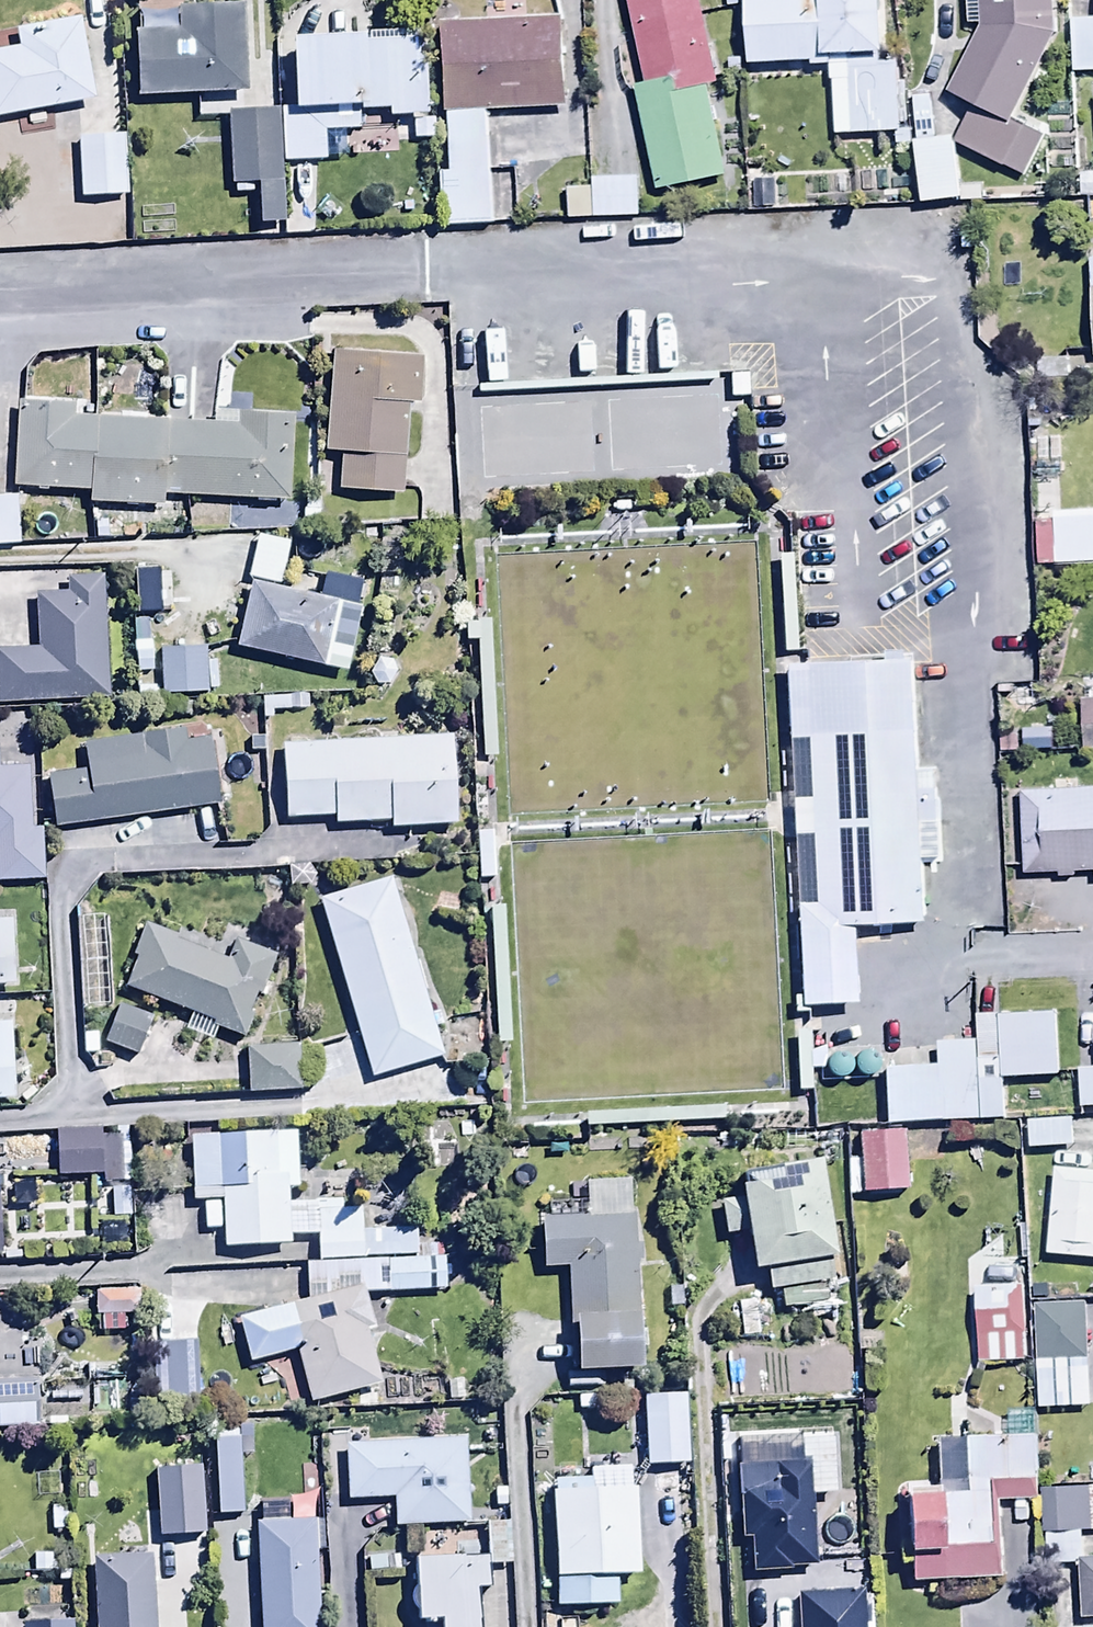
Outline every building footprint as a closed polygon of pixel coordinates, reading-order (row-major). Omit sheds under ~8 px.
[(93,78),(78,0),(59,0),(17,8),(20,24),(0,28),(0,97),(93,78)] [(247,74),(245,0),(176,0),(176,10),(134,12),(137,78),(247,74)] [(438,88),(563,89),(564,0),(439,0),(438,88)] [(700,0),(627,0),(646,86),(633,89),(656,193),(724,179),(704,86),(718,83),(700,0)] [(971,105),(955,138),(915,143),(922,206),(962,201),(956,148),(1014,175),(1034,131),(1010,119),(1053,35),(1052,0),(964,0),(965,25),(979,24),(947,94),(971,105)] [(1072,52),(1092,52),(1092,0),(1070,0),(1072,52)] [(895,41),(830,46),(835,112),(900,107),(895,41)] [(282,204),(277,92),(226,94),(230,164),(254,163),(256,206),(282,204)] [(491,207),(486,93),(444,95),(446,152),(436,152),(439,209),(491,207)] [(282,101),(284,142),(323,141),(322,100),(282,101)] [(125,115),(77,115),(78,179),(125,179),(125,115)] [(1079,175),(1080,200),(1092,199),(1092,175),(1079,175)] [(593,190),(594,220),(636,219),(635,178),(592,178),(593,190)] [(594,220),(593,190),(568,190),(568,221),(594,220)] [(424,361),(332,354),(324,452),(342,453),(339,490),(400,495),(407,405),(420,406),(424,361)] [(238,428),(73,417),(74,405),(27,402),(26,411),(18,410),(13,488),(91,493),(90,503),(164,508),(165,495),(287,503),(293,415),(239,411),(238,428)] [(16,496),(0,497),(0,546),(19,545),(16,496)] [(320,530),(321,499),(303,498),(302,529),(320,530)] [(292,524),(258,515),(246,558),(280,567),(292,524)] [(797,556),(780,556),(782,654),(799,653),(797,556)] [(103,577),(68,578),(68,593),(36,594),(38,649),(0,650),(0,704),(108,700),(103,577)] [(250,584),(235,648),(347,674),(362,608),(352,605),(355,592),(325,585),(322,600),(250,584)] [(201,627),(158,629),(160,676),(202,674),(201,627)] [(793,661),(802,929),(804,1012),(863,1010),(860,927),(938,924),(930,657),(793,661)] [(1082,679),(1082,726),(1092,726),(1092,679),(1082,679)] [(456,811),(452,716),(279,723),(283,803),(333,801),(333,808),(390,806),(390,813),(456,811)] [(49,778),(57,830),(218,807),(208,742),(186,746),(184,732),(85,746),(89,772),(49,778)] [(1060,739),(1024,737),(1023,752),(1060,753),(1060,739)] [(42,879),(41,830),(33,830),(31,767),(0,768),(0,881),(42,879)] [(1020,774),(1025,855),(1089,852),(1089,859),(1092,859),(1092,770),(1020,774)] [(496,834),(477,834),(477,883),(496,883),(496,834)] [(387,863),(316,883),(368,1062),(439,1042),(387,863)] [(15,990),(13,920),(0,921),(0,991),(15,990)] [(150,1000),(116,985),(98,1024),(132,1039),(150,1000)] [(12,1102),(9,1026),(0,1026),(0,1102),(12,1102)] [(298,1075),(298,1029),(242,1030),(242,1076),(298,1075)] [(1078,1072),(1080,1110),(1092,1110),(1092,1071),(1078,1072)] [(1027,1103),(1029,1130),(1077,1127),(1075,1099),(1027,1103)] [(901,1115),(857,1118),(862,1178),(906,1175),(901,1115)] [(120,1132),(54,1133),(55,1179),(103,1178),(103,1185),(121,1185),(120,1132)] [(316,1238),(317,1266),(418,1261),(416,1232),(362,1235),(361,1205),(288,1208),(287,1193),(300,1193),(297,1132),(191,1137),(193,1205),(221,1204),(223,1251),(290,1248),(290,1240),(316,1238)] [(1051,1148),(1045,1237),(1092,1240),(1092,1151),(1051,1148)] [(837,1281),(820,1164),(740,1176),(743,1200),(722,1203),(727,1238),(748,1235),(754,1272),(766,1270),(769,1290),(837,1281)] [(642,1370),(632,1185),(585,1187),(586,1217),(541,1220),(544,1272),(570,1270),(573,1328),(577,1328),(579,1374),(642,1370)] [(317,1266),(306,1266),(308,1305),(269,1315),(280,1357),(297,1353),(310,1407),(378,1390),(363,1329),(375,1326),(368,1297),(446,1294),(445,1260),(418,1261),(317,1266)] [(1025,1366),(1024,1288),(976,1288),(977,1367),(1025,1366)] [(1087,1288),(1033,1288),(1034,1343),(1088,1342),(1087,1288)] [(142,1292),(95,1293),(95,1318),(142,1317),(142,1292)] [(757,1303),(739,1305),(742,1340),(760,1338),(757,1303)] [(0,1381),(0,1434),(41,1432),(39,1380),(0,1381)] [(688,1446),(686,1386),(642,1387),(645,1447),(688,1446)] [(1039,1502),(1039,1437),(939,1438),(939,1497),(909,1497),(910,1583),(1003,1582),(1002,1502),(1039,1502)] [(466,1439),(345,1446),(348,1503),(393,1501),(394,1530),(471,1525),(466,1439)] [(182,1467),(147,1468),(148,1517),(183,1516),(182,1467)] [(593,1481),(553,1482),(555,1611),(618,1609),(617,1577),(639,1576),(638,1491),(593,1491),(593,1481)] [(315,1500),(253,1503),(256,1587),(318,1584),(315,1500)] [(245,1506),(210,1507),(212,1576),(247,1575),(245,1506)] [(70,1509),(52,1509),(52,1548),(70,1548),(70,1509)] [(510,1522),(485,1523),(486,1558),(415,1560),(418,1625),(440,1624),(440,1626),(481,1626),(480,1588),(490,1587),(489,1569),(511,1568),(510,1522)] [(90,1539),(93,1626),(159,1626),(156,1537),(90,1539)] [(1073,1543),(1075,1604),(1092,1603),(1092,1542),(1073,1543)] [(852,1561),(790,1562),(791,1599),(852,1598),(852,1561)] [(21,1599),(21,1626),(73,1626),(73,1598),(21,1599)]
